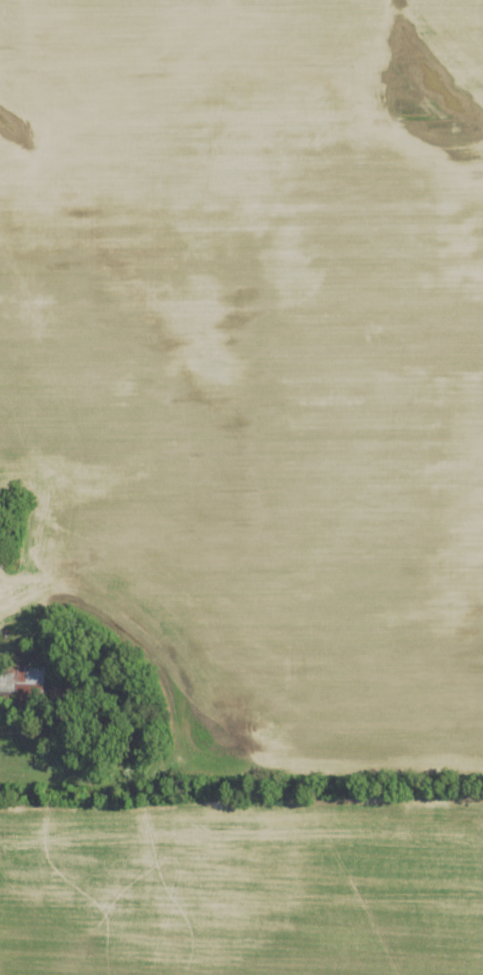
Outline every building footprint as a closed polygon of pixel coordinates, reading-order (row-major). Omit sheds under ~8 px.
[(47,702),(47,665),(0,665),(0,702),(47,702)]
